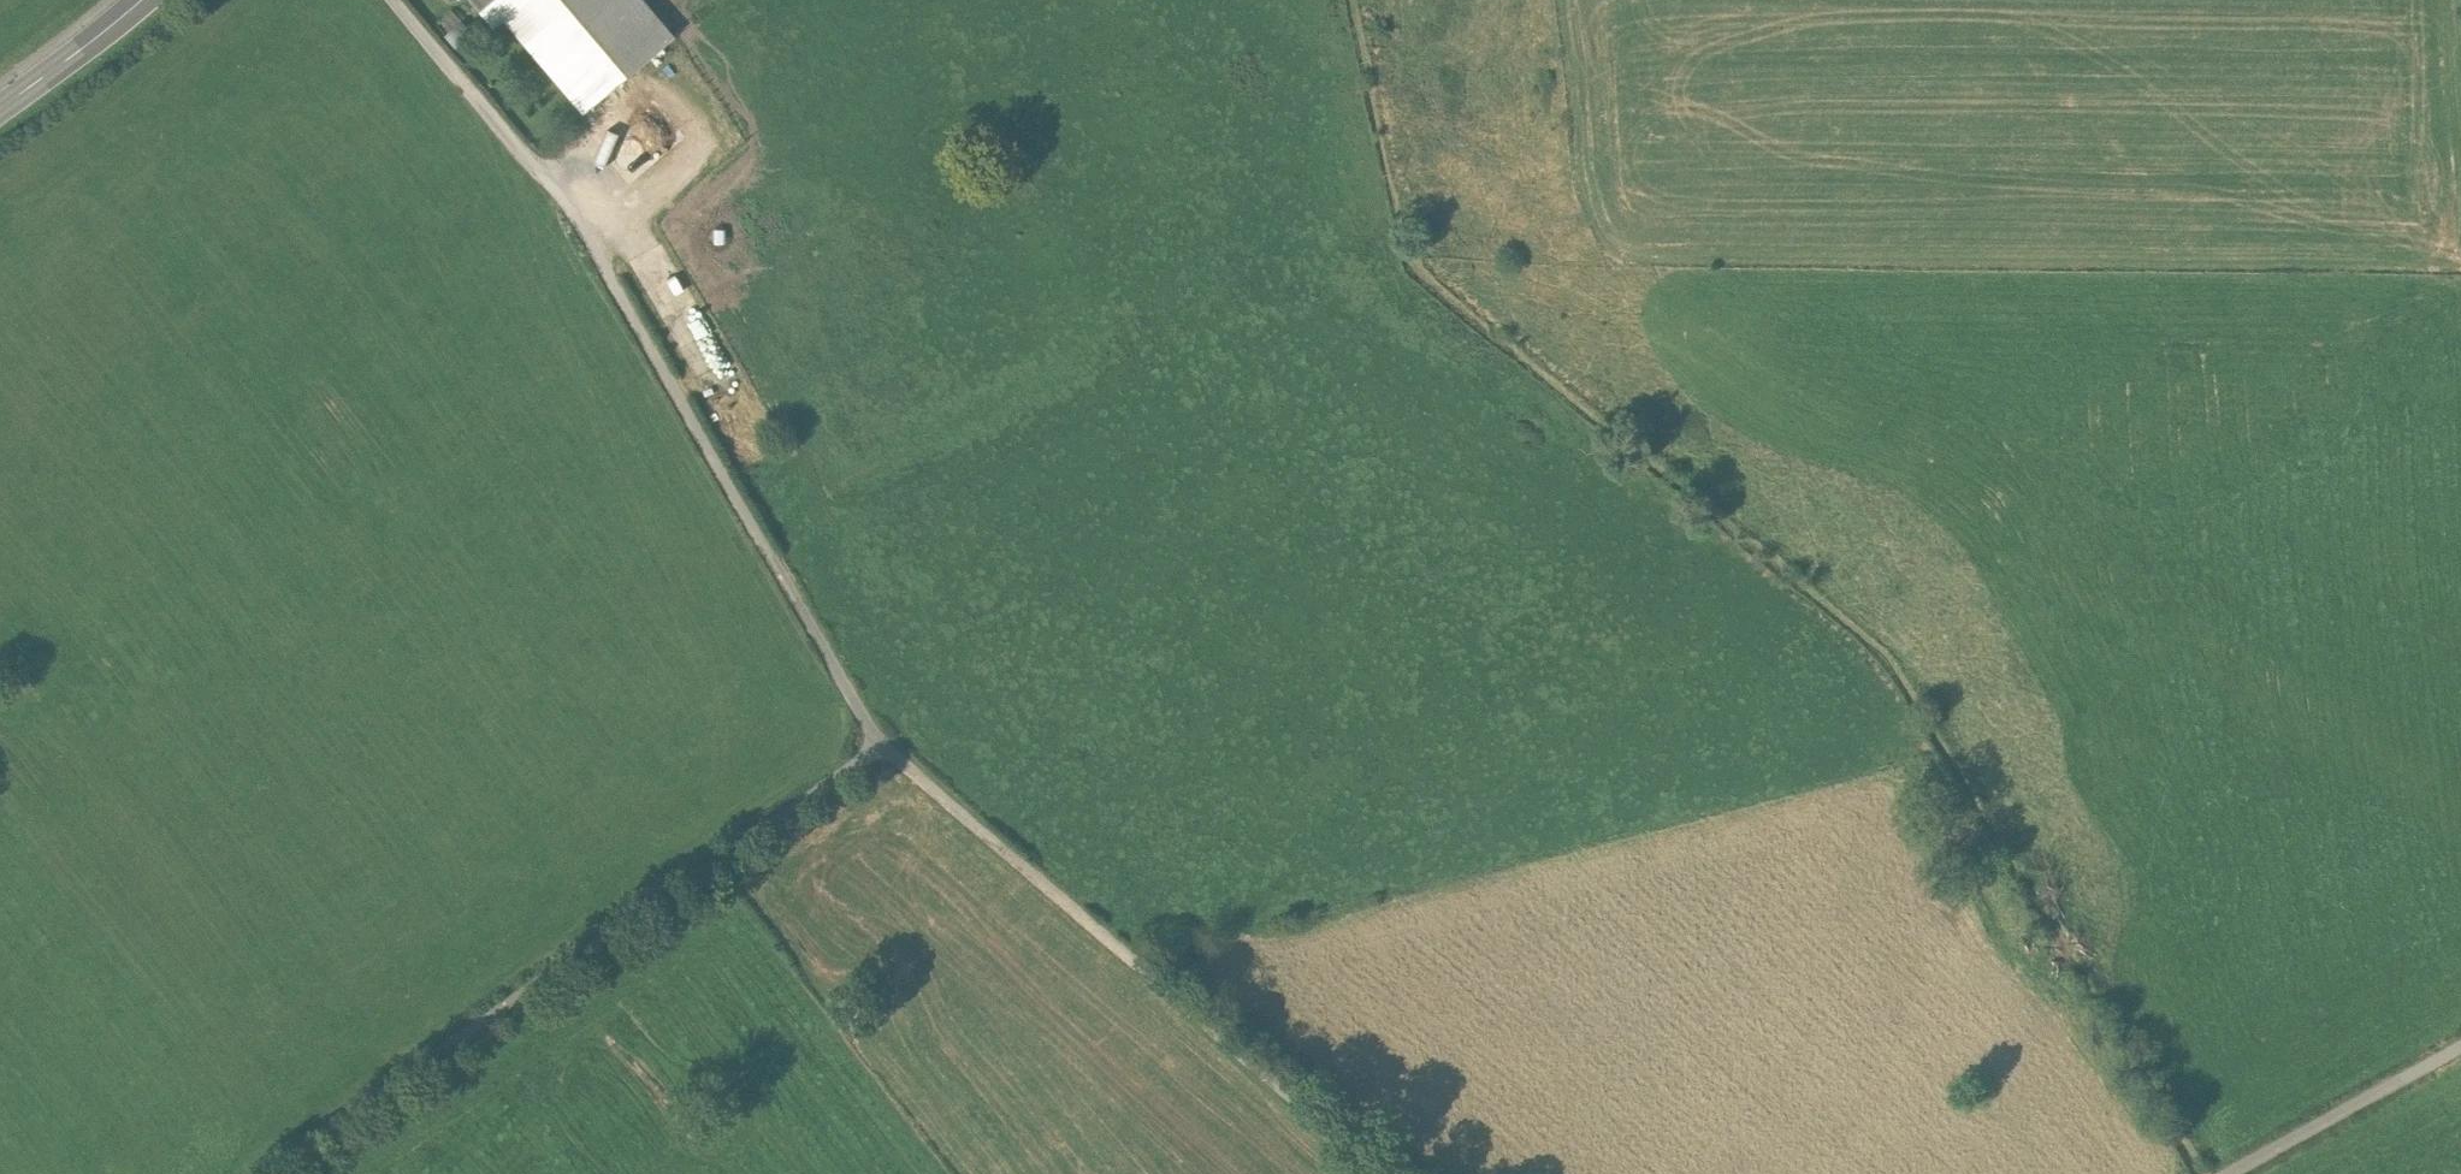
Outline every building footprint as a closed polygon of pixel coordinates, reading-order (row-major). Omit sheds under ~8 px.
[(490,0),(469,0),(478,10),(485,4),(490,0)] [(677,30),(651,0),(490,0),(485,4),(579,113),(677,30)]
